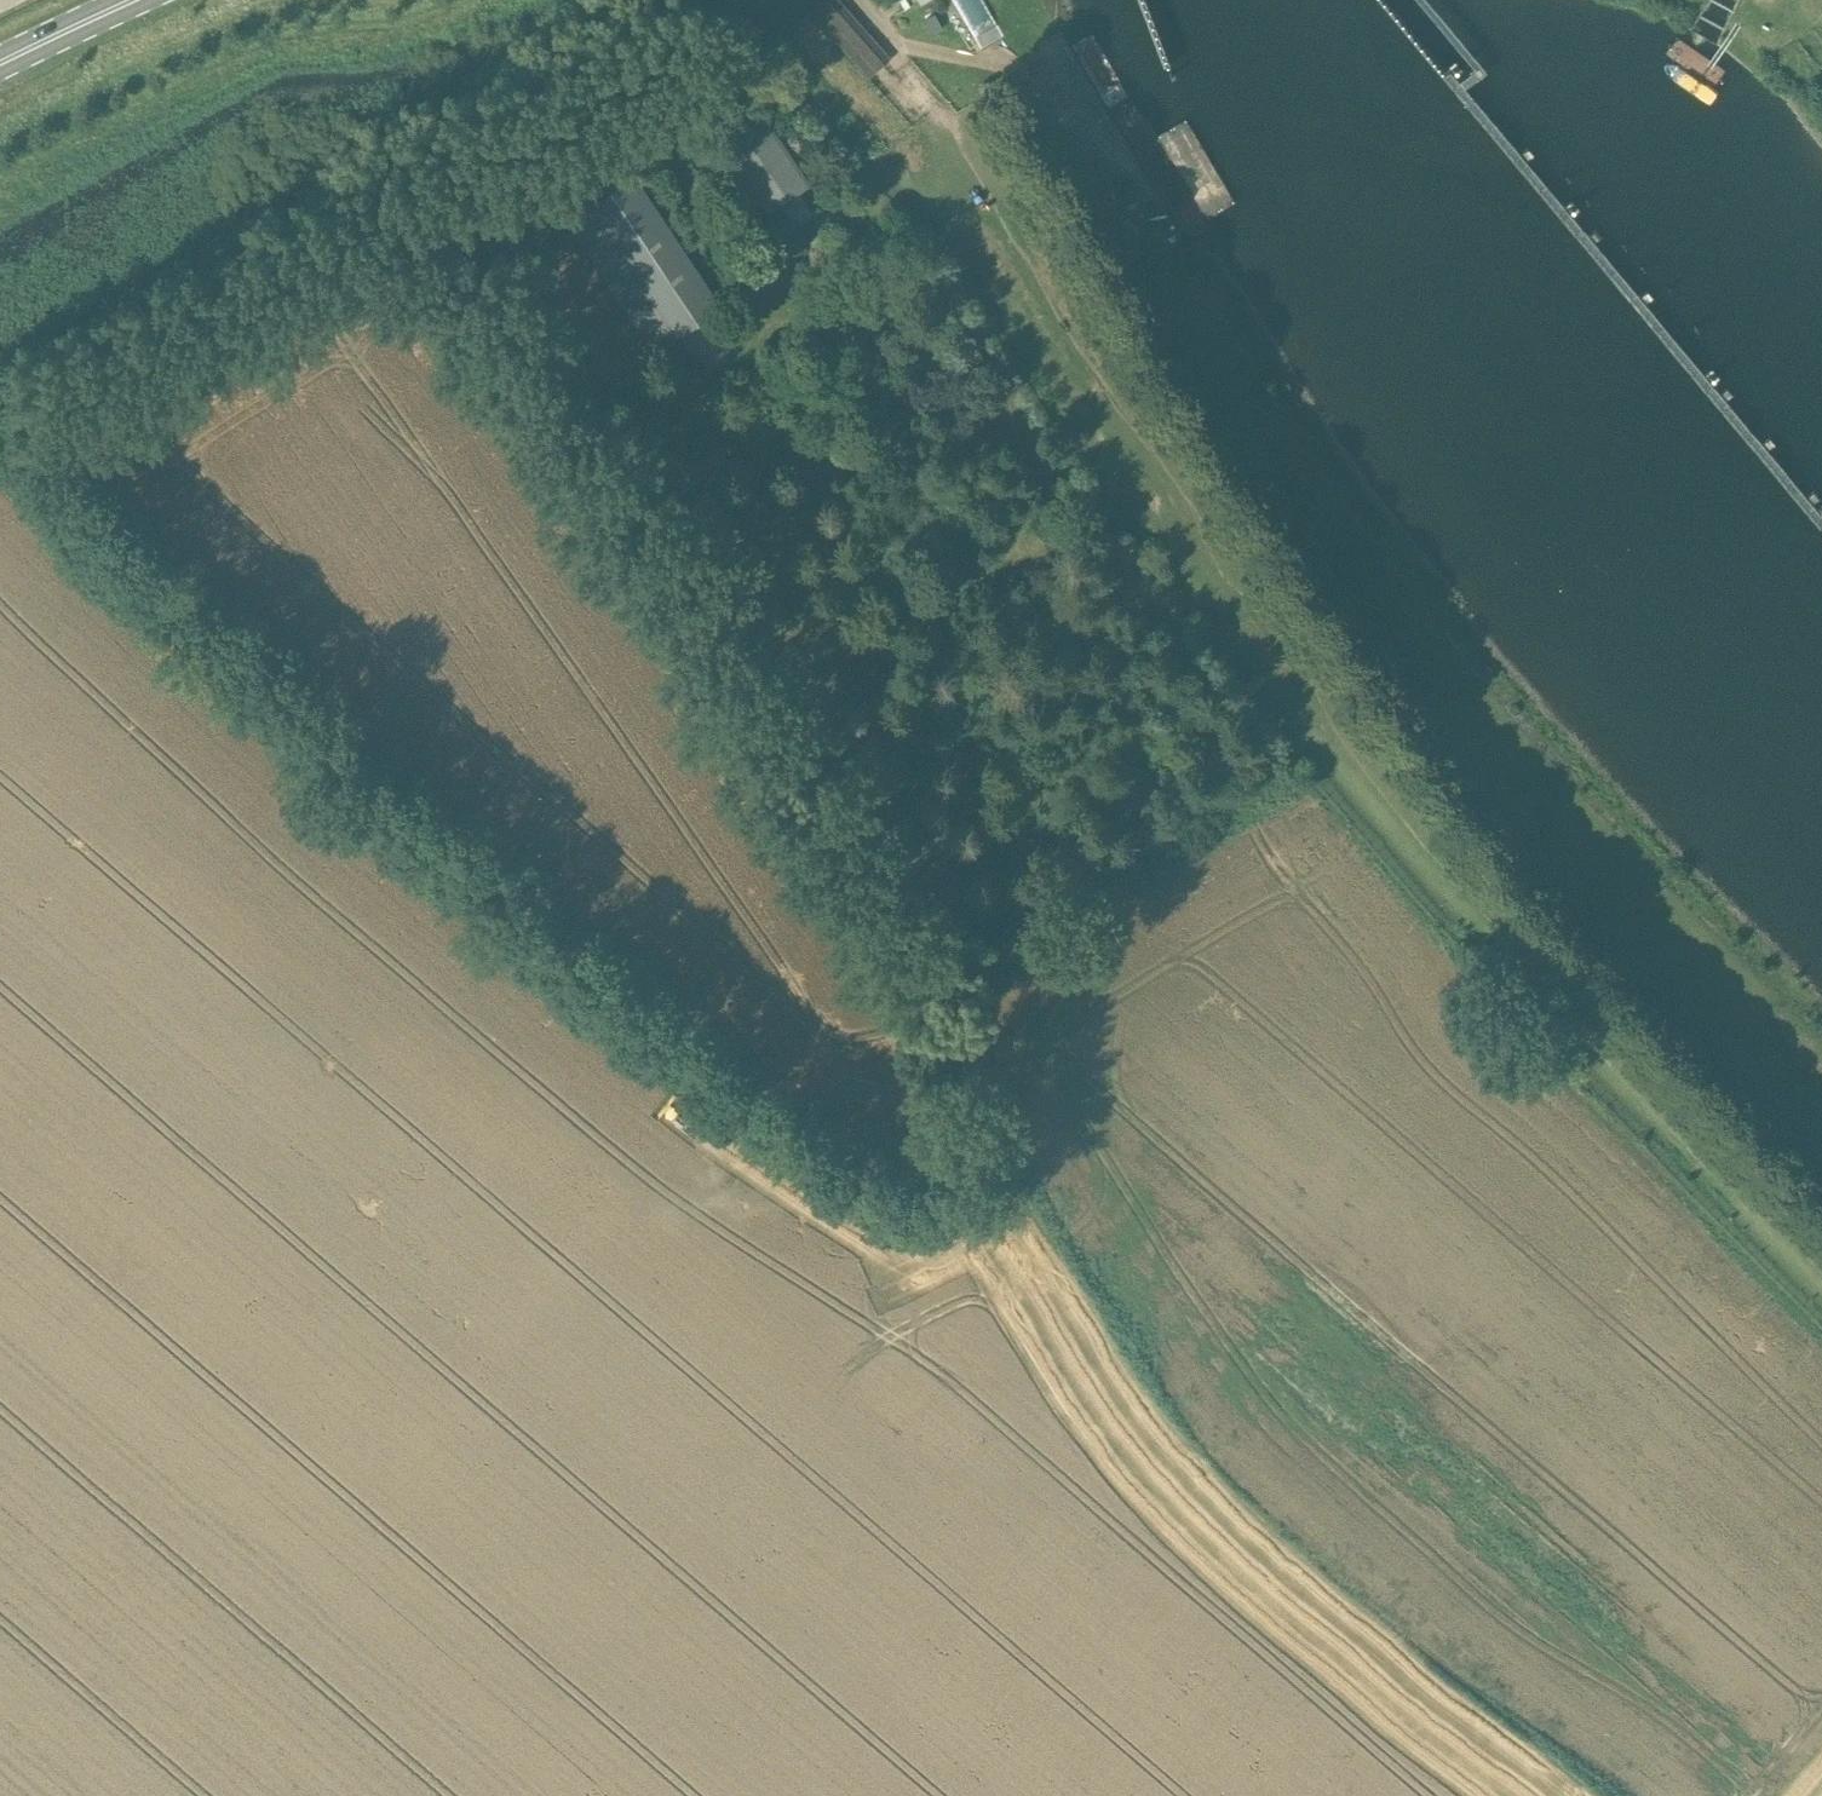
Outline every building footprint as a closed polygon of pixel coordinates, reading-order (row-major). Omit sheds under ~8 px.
[(808,11),(867,78),(891,58),(840,0),(820,0),(808,11)] [(814,213),(799,189),(809,182),(772,128),(731,155),(768,210),(779,202),(795,227),(814,213)] [(568,217),(656,349),(721,306),(633,174),(568,217)]
